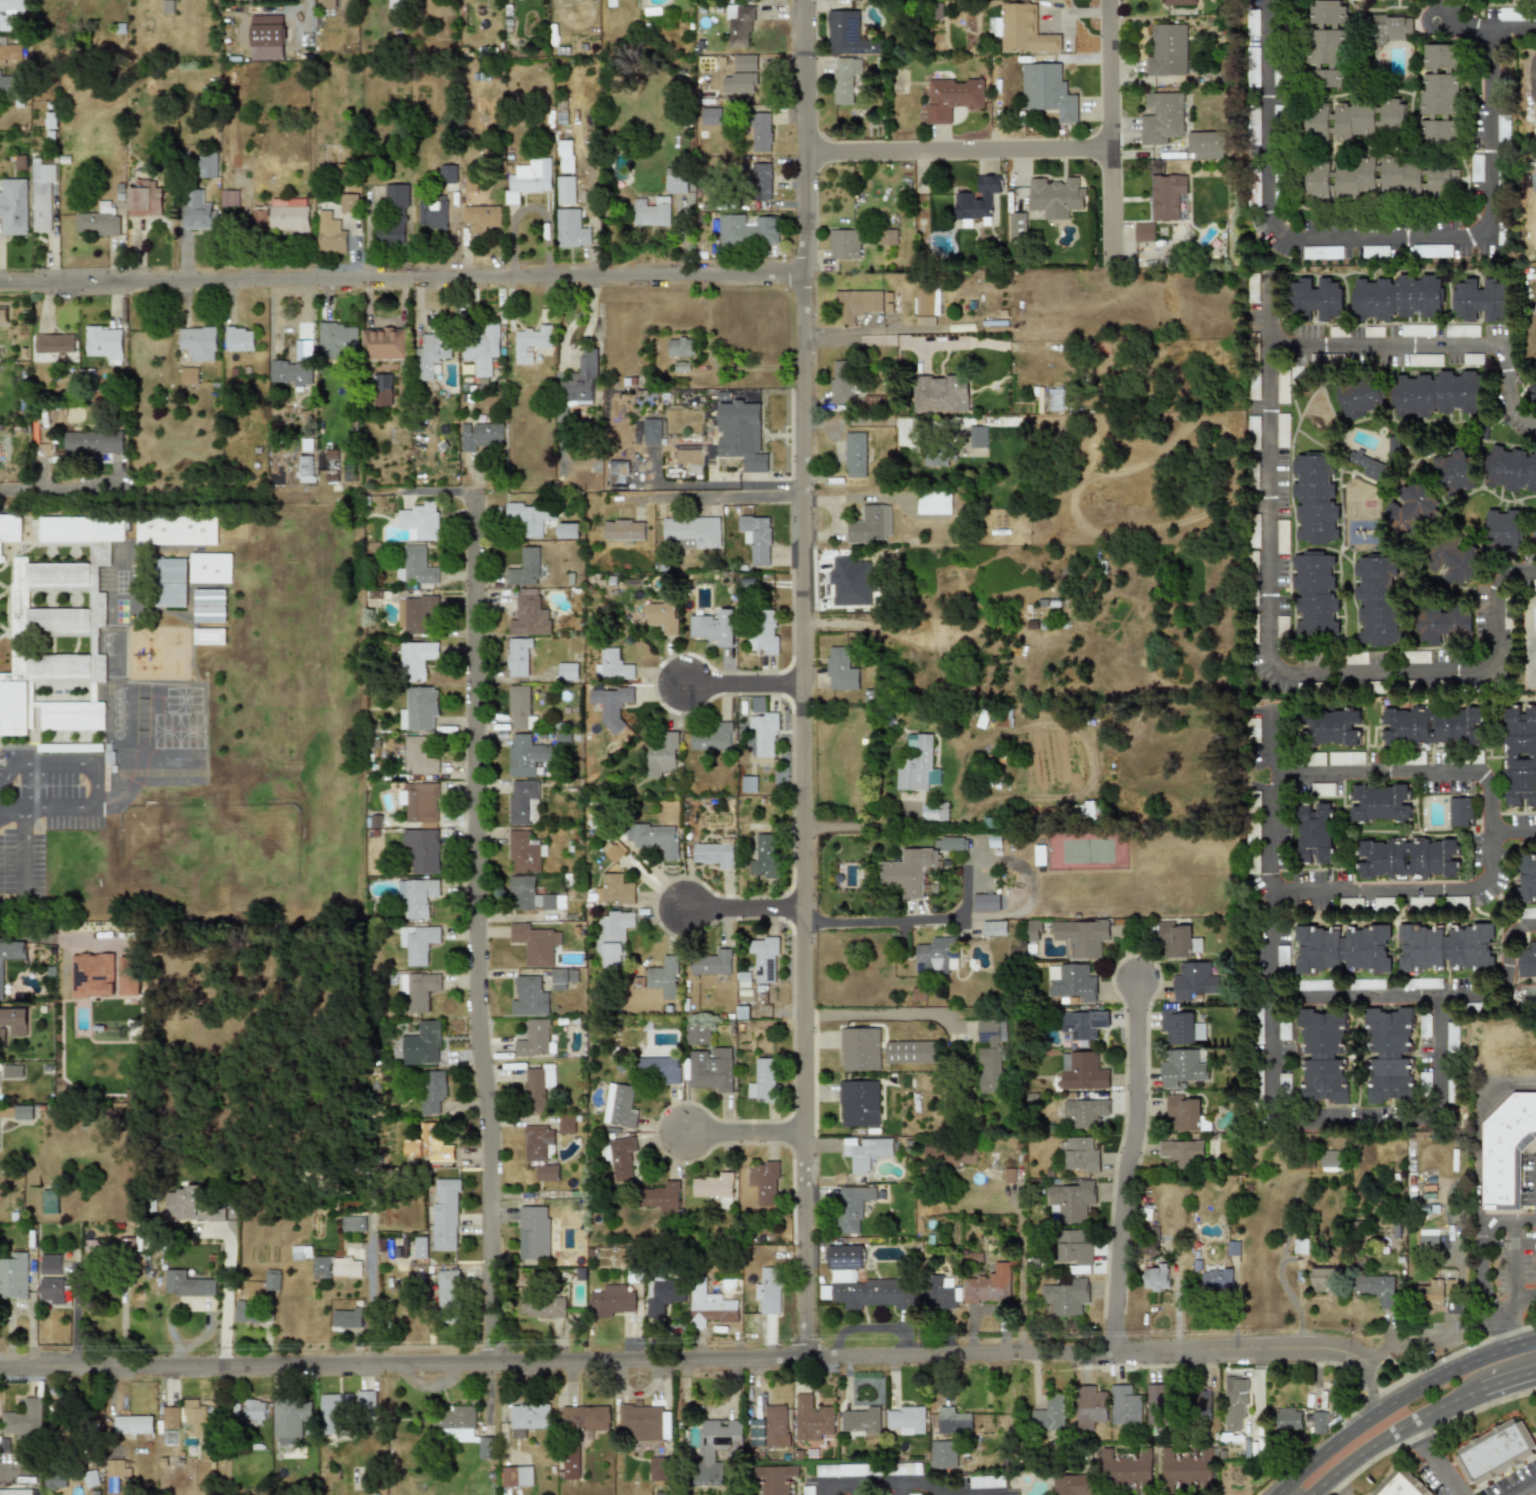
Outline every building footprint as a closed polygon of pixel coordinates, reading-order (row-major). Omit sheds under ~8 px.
[(0,29),(14,28),(14,18),(24,18),(24,0),(0,0),(0,12),(0,29)] [(335,8),(335,0),(317,0),(317,8),(335,8)] [(340,9),(355,9),(355,0),(340,0),(340,9)] [(388,8),(405,8),(405,0),(388,0),(388,8)] [(1316,0),(1313,0),(1313,26),(1328,27),(1328,28),(1345,28),(1346,1),(1316,0)] [(1036,3),(1000,3),(1000,18),(994,18),(994,36),(1001,36),(1001,51),(1060,51),(1060,34),(1036,34),(1036,3)] [(726,47),(750,48),(751,6),(727,5),(726,47)] [(1501,21),(1525,20),(1524,8),(1501,9),(1501,21)] [(858,10),(828,11),(828,54),(882,53),(881,40),(859,40),(858,10)] [(1260,10),(1248,11),(1249,36),(1261,36),(1260,10)] [(249,15),(250,60),(282,60),(281,15),(249,15)] [(1387,41),(1405,41),(1406,33),(1413,33),(1413,16),(1372,16),(1371,47),(1387,47),(1387,41)] [(1185,24),(1151,25),(1151,57),(1146,57),(1146,75),(1186,75),(1185,24)] [(1344,31),(1310,30),(1309,65),(1344,65),(1344,31)] [(20,45),(8,46),(7,36),(0,36),(0,64),(21,63),(20,45)] [(1424,72),(1456,73),(1457,45),(1425,45),(1424,72)] [(1249,87),(1261,87),(1260,47),(1248,48),(1249,87)] [(833,104),(852,105),(852,75),(861,76),(861,59),(834,58),(833,104)] [(723,94),(756,94),(756,61),(735,61),(735,73),(723,73),(723,94)] [(1077,123),(1076,95),(1064,95),(1064,64),(1021,64),(1022,109),(1057,109),(1058,123),(1077,123)] [(13,77),(3,77),(3,70),(0,70),(0,94),(13,94),(13,77)] [(1285,70),(1275,70),(1274,85),(1284,85),(1285,70)] [(1343,87),(1343,70),(1309,70),(1309,88),(1343,87)] [(1459,75),(1425,74),(1425,92),(1421,92),(1421,115),(1431,115),(1430,121),(1423,121),(1422,145),(1457,146),(1458,117),(1459,75)] [(926,81),(926,124),(951,124),(950,108),(984,108),(983,79),(965,79),(965,80),(926,81)] [(1140,116),(1140,144),(1167,144),(1166,137),(1183,137),(1182,93),(1145,93),(1145,106),(1154,106),(1154,115),(1140,116)] [(1406,100),(1382,100),(1382,133),(1405,133),(1406,100)] [(1307,142),(1333,142),(1353,142),(1353,135),(1377,135),(1377,102),(1351,102),(1351,104),(1333,104),(1307,104),(1307,142)] [(1260,105),(1247,105),(1248,145),(1261,145),(1260,105)] [(1285,134),(1284,105),(1274,106),(1275,134),(1285,134)] [(721,108),(700,108),(700,125),(721,125),(721,108)] [(771,112),(751,112),(751,152),(771,152),(771,112)] [(1508,115),(1497,115),(1497,139),(1508,139),(1508,115)] [(1224,131),(1189,132),(1189,159),(1225,159),(1224,131)] [(558,171),(573,171),(573,141),(558,141),(558,171)] [(199,177),(218,177),(218,152),(199,152),(199,177)] [(1376,156),(1368,155),(1368,161),(1359,161),(1359,164),(1336,164),(1335,198),(1362,199),(1362,195),(1375,195),(1376,156)] [(32,232),(54,232),(54,165),(45,165),(45,158),(32,158),(32,232)] [(551,193),(550,158),(529,158),(529,166),(512,166),(513,177),(506,177),(507,202),(518,202),(518,194),(551,193)] [(1382,160),(1382,196),(1422,197),(1423,161),(1382,160)] [(771,163),(751,163),(751,199),(771,199),(771,163)] [(439,183),(456,182),(456,165),(439,165),(439,183)] [(1330,198),(1331,165),(1307,165),(1306,197),(1330,198)] [(1428,165),(1428,195),(1457,196),(1458,166),(1428,165)] [(665,193),(687,193),(687,168),(665,168),(665,193)] [(1248,208),(1260,208),(1261,169),(1248,169),(1248,208)] [(954,219),(981,218),(982,225),(990,225),(989,193),(1000,193),(1000,175),(977,175),(978,197),(972,197),(972,191),(954,192),(954,219)] [(1186,175),(1150,175),(1151,221),(1178,220),(1178,194),(1186,194),(1186,175)] [(556,204),(583,204),(583,190),(575,190),(575,176),(556,176),(556,204)] [(1028,179),(1029,211),(1042,211),(1043,219),(1068,219),(1068,210),(1084,210),(1083,187),(1078,187),(1077,177),(1064,177),(1064,183),(1045,183),(1044,179),(1028,179)] [(0,179),(0,235),(27,235),(27,179),(0,179)] [(406,185),(385,184),(384,225),(375,225),(375,243),(406,243),(406,185)] [(127,216),(161,216),(161,186),(127,186),(127,216)] [(185,229),(216,229),(216,202),(205,202),(205,189),(185,189),(185,229)] [(238,190),(221,190),(221,206),(238,206),(238,190)] [(339,212),(357,212),(357,194),(339,194),(339,212)] [(309,197),(270,197),(270,234),(309,234),(309,197)] [(633,227),(669,227),(669,197),(655,197),(655,206),(647,206),(647,197),(633,197),(633,227)] [(76,235),(119,235),(119,213),(108,213),(108,201),(98,201),(98,213),(76,213),(76,235)] [(446,230),(446,202),(419,202),(419,230),(446,230)] [(267,228),(267,206),(252,206),(252,228),(267,228)] [(500,206),(462,206),(462,223),(471,223),(471,228),(500,228),(500,206)] [(591,247),(591,228),(579,228),(579,208),(556,208),(556,247),(591,247)] [(346,231),(339,231),(339,220),(330,220),(330,211),(318,210),(317,252),(345,252),(346,231)] [(1024,212),(1008,213),(1009,238),(1025,237),(1024,212)] [(778,215),(756,215),(756,224),(746,224),(746,214),(718,214),(719,245),(778,244),(778,215)] [(1154,223),(1134,223),(1134,241),(1154,241),(1154,223)] [(860,229),(828,229),(828,258),(860,258),(860,229)] [(879,245),(896,245),(896,229),(879,229),(879,245)] [(1412,246),(1412,258),(1451,257),(1451,245),(1412,246)] [(1342,246),(1302,247),(1302,259),(1342,258),(1342,246)] [(1370,247),(1370,257),(1388,256),(1387,246),(1370,247)] [(1354,279),(1354,319),(1377,319),(1377,321),(1390,321),(1390,314),(1397,314),(1397,318),(1412,318),(1412,312),(1420,312),(1420,317),(1442,317),(1442,277),(1413,277),(1413,275),(1397,275),(1397,282),(1390,282),(1390,279),(1376,279),(1376,282),(1367,282),(1367,279),(1354,279)] [(1290,321),(1311,320),(1311,311),(1318,311),(1318,322),(1331,322),(1331,317),(1341,317),(1341,282),(1330,283),(1330,278),(1318,279),(1318,289),(1311,289),(1311,278),(1298,278),(1298,282),(1289,283),(1290,321)] [(1504,322),(1504,279),(1484,279),(1484,289),(1477,289),(1477,280),(1454,280),(1454,321),(1481,321),(1481,322),(1504,322)] [(914,326),(939,326),(939,287),(914,287),(914,326)] [(882,290),(834,291),(834,312),(843,312),(843,325),(853,325),(853,314),(882,313),(882,290)] [(882,312),(891,311),(891,292),(882,293),(882,312)] [(358,322),(318,322),(318,354),(358,354),(358,322)] [(499,356),(500,324),(481,323),(481,333),(472,333),(471,342),(463,342),(463,358),(472,358),(472,376),(490,377),(491,356),(499,356)] [(532,364),(532,346),(551,345),(551,325),(524,325),(524,330),(514,331),(514,364),(532,364)] [(1434,336),(1434,325),(1401,325),(1401,336),(1434,336)] [(1479,337),(1479,326),(1445,325),(1445,337),(1479,337)] [(122,365),(122,326),(86,326),(86,355),(106,355),(106,365),(122,365)] [(226,326),(226,351),(254,351),(254,326),(226,326)] [(216,327),(179,327),(179,349),(189,349),(189,361),(216,361),(216,327)] [(406,327),(362,327),(362,360),(406,360),(406,327)] [(1330,337),(1347,337),(1347,327),(1330,327),(1330,337)] [(1383,328),(1365,327),(1365,337),(1383,337),(1383,328)] [(34,358),(74,358),(74,334),(34,334),(34,358)] [(413,345),(413,380),(433,380),(433,359),(450,359),(450,334),(424,334),(424,345),(413,345)] [(693,337),(668,337),(668,355),(693,355),(693,337)] [(560,404),(595,405),(597,348),(579,348),(578,378),(561,377),(560,404)] [(1408,366),(1442,367),(1442,355),(1408,354),(1408,366)] [(1463,364),(1482,364),(1482,354),(1463,354),(1463,364)] [(311,359),(270,359),(270,383),(311,383),(311,359)] [(830,402),(855,402),(855,360),(830,360),(830,402)] [(180,384),(197,384),(197,367),(180,367),(180,384)] [(1277,403),(1289,403),(1290,369),(1277,369),(1277,403)] [(1395,375),(1394,418),(1408,418),(1408,416),(1435,417),(1435,413),(1480,415),(1481,374),(1453,373),(1453,372),(1438,371),(1437,377),(1395,375)] [(393,406),(393,373),(373,373),(373,406),(393,406)] [(913,376),(913,412),(967,412),(967,376),(913,376)] [(1527,380),(1535,416),(1535,378),(1527,380)] [(1378,384),(1356,383),(1348,385),(1342,385),(1337,386),(1337,391),(1345,419),(1352,419),(1382,409),(1383,401),(1378,384)] [(1063,389),(1048,389),(1048,410),(1064,410),(1063,389)] [(759,400),(717,400),(716,458),(740,458),(740,472),(768,473),(769,452),(759,452),(759,400)] [(1289,414),(1277,414),(1277,447),(1288,447),(1289,414)] [(1259,450),(1259,417),(1248,417),(1248,450),(1259,450)] [(663,418),(643,418),(643,444),(663,444),(663,418)] [(481,442),(503,442),(503,423),(460,423),(460,451),(481,451),(481,442)] [(985,448),(986,426),(969,426),(969,447),(985,448)] [(65,432),(65,455),(123,455),(123,432),(65,432)] [(865,477),(864,432),(844,433),(845,477),(865,477)] [(1523,492),(1523,491),(1535,493),(1535,450),(1530,449),(1529,453),(1503,449),(1504,446),(1491,444),(1485,487),(1523,492)] [(924,466),(947,466),(947,445),(923,446),(924,466)] [(1383,485),(1391,466),(1353,450),(1345,468),(1383,485)] [(1432,459),(1443,497),(1478,487),(1470,460),(1466,461),(1462,450),(1432,459)] [(315,455),(297,455),(297,485),(315,485),(315,455)] [(1338,541),(1337,519),(1339,515),(1339,506),(1336,498),(1336,485),(1330,485),(1330,481),(1333,472),(1333,455),(1297,456),(1293,467),(1293,475),(1299,477),(1293,495),(1293,499),(1298,505),(1299,527),(1297,532),(1297,541),(1304,541),(1315,545),(1328,544),(1329,541),(1338,541)] [(626,461),(608,461),(608,482),(626,482),(626,461)] [(1441,504),(1411,478),(1397,495),(1405,502),(1400,508),(1394,503),(1381,517),(1407,539),(1426,517),(1428,519),(1441,504)] [(440,541),(440,500),(419,500),(419,510),(397,510),(397,530),(408,530),(408,541),(440,541)] [(542,537),(542,520),(556,521),(556,503),(506,502),(506,520),(519,520),(519,536),(542,537)] [(846,541),(890,541),(889,504),(861,504),(862,521),(846,521),(846,541)] [(1522,513),(1487,511),(1485,551),(1521,552),(1522,513)] [(0,514),(0,563),(1,563),(1,541),(21,541),(21,514),(0,514)] [(216,514),(136,514),(136,545),(216,545),(216,514)] [(104,655),(96,655),(96,626),(104,626),(104,592),(97,592),(97,565),(109,566),(109,541),(125,541),(125,518),(40,517),(39,545),(89,546),(89,564),(27,563),(27,557),(11,556),(10,673),(0,673),(0,707),(0,735),(26,735),(27,690),(29,690),(29,678),(104,679),(104,655)] [(721,549),(721,517),(663,517),(663,549),(721,549)] [(750,543),(750,566),(769,566),(769,517),(737,517),(737,531),(743,531),(743,543),(750,543)] [(645,540),(645,520),(604,520),(604,540),(645,540)] [(1288,553),(1288,520),(1277,520),(1277,553),(1288,553)] [(579,537),(579,523),(558,523),(558,537),(579,537)] [(1425,565),(1437,573),(1447,571),(1442,578),(1450,583),(1466,585),(1478,567),(1479,558),(1471,552),(1462,551),(1445,540),(1437,539),(1426,557),(1425,565)] [(407,565),(397,565),(397,584),(438,584),(438,566),(427,566),(427,545),(407,545),(407,565)] [(537,548),(519,548),(519,568),(506,568),(506,584),(538,584),(538,574),(546,574),(546,563),(537,563),(537,548)] [(1334,556),(1324,557),(1324,552),(1293,553),(1295,591),(1301,591),(1301,599),(1297,599),(1297,613),(1302,612),(1303,622),(1297,622),(1297,638),(1339,637),(1339,622),(1337,622),(1334,556)] [(232,553),(190,553),(190,584),(232,584),(232,553)] [(1405,645),(1401,601),(1397,601),(1393,554),(1355,557),(1359,605),(1358,605),(1360,621),(1361,643),(1369,643),(1370,648),(1405,645)] [(833,605),(869,606),(870,558),(832,557),(832,570),(828,570),(828,584),(833,584),(833,605)] [(185,558),(156,558),(157,607),(186,607),(185,558)] [(549,634),(549,609),(539,609),(539,589),(516,588),(516,620),(508,620),(508,634),(549,634)] [(224,623),(224,589),(194,589),(194,623),(224,623)] [(430,597),(398,597),(398,634),(430,634),(430,597)] [(678,603),(647,603),(647,625),(666,625),(666,635),(678,635),(678,603)] [(1441,645),(1441,635),(1472,635),(1472,611),(1440,611),(1440,608),(1417,608),(1418,646),(1441,645)] [(734,646),(734,609),(715,609),(715,618),(689,617),(689,637),(713,637),(713,646),(734,646)] [(757,610),(758,633),(748,633),(748,654),(777,653),(777,610),(757,610)] [(194,645),(224,645),(224,628),(194,628),(194,645)] [(508,638),(507,676),(528,677),(529,639),(508,638)] [(428,682),(428,661),(438,661),(438,642),(399,642),(400,682),(428,682)] [(828,690),(858,689),(858,668),(849,668),(848,646),(827,647),(828,690)] [(623,648),(605,648),(605,659),(595,659),(595,679),(635,679),(635,665),(623,665),(623,648)] [(578,663),(558,663),(558,679),(578,679),(578,663)] [(510,729),(532,729),(532,685),(510,686),(510,729)] [(401,730),(433,730),(433,721),(438,721),(438,686),(409,686),(409,707),(401,707),(401,730)] [(590,712),(621,713),(622,704),(634,705),(635,688),(590,687),(590,712)] [(41,729),(105,729),(105,702),(41,702),(41,729)] [(1535,807),(1535,708),(1507,706),(1504,754),(1506,754),(1504,806),(1535,807)] [(1482,745),(1480,708),(1382,711),(1382,725),(1389,725),(1390,730),(1382,730),(1383,748),(1482,745)] [(1300,746),(1359,744),(1359,730),(1351,731),(1351,725),(1359,724),(1359,711),(1299,713),(1300,746)] [(778,712),(749,712),(749,733),(758,733),(758,757),(778,757),(778,712)] [(732,721),(712,721),(712,731),(690,731),(690,750),(732,750),(732,721)] [(678,732),(666,732),(666,742),(647,741),(646,777),(668,777),(668,767),(678,767),(678,732)] [(536,777),(536,734),(510,734),(510,777),(536,777)] [(927,790),(927,784),(939,785),(939,770),(931,769),(932,734),(906,734),(906,757),(898,757),(897,789),(927,790)] [(438,774),(438,756),(427,756),(427,742),(402,741),(402,773),(438,774)] [(1364,752),(1328,753),(1328,766),(1364,765),(1364,752)] [(1325,766),(1324,753),(1303,753),(1304,766),(1325,766)] [(757,793),(757,776),(741,776),(741,793),(757,793)] [(510,825),(539,825),(539,780),(510,780),(510,825)] [(409,783),(409,792),(399,792),(399,805),(408,805),(408,828),(438,827),(438,782),(409,783)] [(1334,783),(1310,783),(1310,797),(1334,796),(1334,783)] [(1351,820),(1410,821),(1410,806),(1402,806),(1402,800),(1408,800),(1409,787),(1351,786),(1351,800),(1359,801),(1359,807),(1351,807),(1351,820)] [(1449,827),(1471,827),(1470,798),(1448,798),(1449,827)] [(947,821),(947,803),(921,803),(921,820),(947,821)] [(1297,805),(1297,862),(1314,862),(1314,863),(1330,864),(1331,804),(1313,804),(1313,805),(1297,805)] [(679,860),(678,824),(626,824),(626,842),(637,842),(637,849),(660,848),(660,861),(679,860)] [(402,830),(402,849),(412,849),(412,874),(438,874),(438,830),(402,830)] [(545,840),(531,840),(531,830),(510,830),(509,864),(513,864),(513,872),(544,872),(545,840)] [(940,850),(966,850),(966,837),(940,837),(940,850)] [(1459,876),(1458,858),(1457,858),(1457,841),(1429,842),(1429,838),(1416,839),(1416,843),(1406,843),(1405,839),(1387,839),(1387,842),(1358,842),(1359,860),(1358,860),(1358,877),(1388,876),(1389,880),(1406,880),(1406,878),(1459,876)] [(775,839),(753,839),(753,877),(775,877),(775,839)] [(600,851),(615,863),(626,849),(618,842),(614,847),(607,841),(600,851)] [(734,843),(693,843),(693,868),(734,868),(734,843)] [(1044,865),(1044,845),(1034,846),(1034,865),(1044,865)] [(922,898),(921,877),(936,877),(936,848),(902,849),(902,862),(879,862),(879,888),(902,888),(902,898),(922,898)] [(1519,856),(1519,903),(1535,902),(1535,856),(1519,856)] [(635,904),(635,883),(625,883),(625,873),(605,873),(605,884),(594,884),(594,904),(635,904)] [(510,899),(515,899),(515,911),(566,910),(566,895),(536,895),(536,876),(509,876),(510,899)] [(398,900),(408,900),(408,919),(429,919),(429,899),(439,899),(440,880),(398,880),(398,900)] [(973,911),(993,911),(994,895),(973,894),(973,911)] [(1432,897),(1409,898),(1409,909),(1433,909),(1432,897)] [(1374,910),(1394,910),(1394,898),(1374,898),(1374,910)] [(1520,908),(1519,918),(1535,918),(1535,909),(1520,908)] [(597,921),(597,967),(625,967),(625,931),(635,931),(636,911),(606,911),(606,921),(597,921)] [(1027,940),(1041,940),(1041,920),(1027,920),(1027,940)] [(1050,940),(1063,940),(1063,959),(1099,958),(1099,941),(1109,941),(1109,920),(1049,921),(1050,940)] [(982,935),(1006,935),(1006,921),(982,921),(982,935)] [(1158,956),(1201,956),(1201,935),(1190,935),(1190,921),(1158,922),(1158,956)] [(525,944),(525,967),(551,966),(551,946),(560,946),(560,932),(531,933),(531,923),(509,923),(509,944),(525,944)] [(1399,972),(1448,969),(1446,937),(1443,937),(1442,924),(1400,927),(1402,956),(1398,956),(1399,972)] [(1449,926),(1450,969),(1493,969),(1493,925),(1449,926)] [(429,946),(440,946),(440,926),(399,926),(399,946),(409,946),(409,966),(430,966),(429,946)] [(1340,927),(1297,927),(1297,959),(1295,959),(1295,973),(1340,973),(1340,962),(1345,962),(1345,938),(1340,938),(1340,927)] [(1346,972),(1391,971),(1390,958),(1386,958),(1386,941),(1390,941),(1390,927),(1345,928),(1346,972)] [(779,983),(779,937),(753,936),(752,982),(779,983)] [(916,946),(915,974),(958,974),(958,937),(927,937),(927,946),(916,946)] [(25,960),(25,942),(0,943),(0,995),(3,995),(2,960),(25,960)] [(1529,942),(1529,952),(1518,951),(1517,977),(1535,977),(1535,942),(1529,942)] [(1288,946),(1277,946),(1277,969),(1288,969),(1288,946)] [(732,948),(712,948),(712,957),(691,957),(691,975),(732,975),(732,948)] [(71,954),(71,997),(123,997),(123,998),(139,997),(138,957),(118,957),(119,971),(113,971),(112,954),(71,954)] [(679,999),(679,955),(662,955),(662,966),(652,966),(652,988),(660,988),(660,999),(679,999)] [(1209,961),(1183,962),(1183,972),(1173,973),(1173,999),(1210,998),(1209,961)] [(1097,974),(1086,974),(1086,964),(1049,964),(1049,993),(1075,993),(1075,1003),(1097,1003),(1097,974)] [(550,969),(550,990),(576,989),(576,968),(550,969)] [(739,972),(739,988),(754,988),(753,968),(747,968),(747,972),(739,972)] [(429,993),(440,993),(440,973),(399,973),(399,993),(409,994),(408,1014),(429,1014),(429,993)] [(515,976),(515,1000),(510,1000),(510,1016),(548,1015),(547,992),(540,992),(539,976),(515,976)] [(1441,988),(1441,978),(1405,979),(1406,989),(1441,988)] [(1383,979),(1348,980),(1348,990),(1384,989),(1383,979)] [(0,1008),(0,1042),(4,1042),(4,1036),(27,1036),(27,1008),(0,1008)] [(1205,1044),(1205,1022),(1194,1022),(1193,1009),(1160,1009),(1161,1035),(1169,1035),(1169,1044),(1205,1044)] [(1367,1101),(1408,1103),(1411,1059),(1401,1059),(1402,1053),(1411,1054),(1413,1011),(1367,1009),(1365,1056),(1369,1056),(1367,1101)] [(1061,1011),(1062,1033),(1071,1033),(1072,1044),(1099,1043),(1099,1032),(1110,1032),(1110,1011),(1061,1011)] [(1346,1012),(1300,1012),(1300,1057),(1301,1057),(1301,1101),(1331,1101),(1331,1104),(1346,1104),(1346,1012)] [(1418,1037),(1430,1037),(1430,1013),(1419,1013),(1418,1037)] [(980,1093),(1005,1093),(1004,1019),(979,1019),(980,1093)] [(402,1036),(403,1064),(439,1063),(438,1020),(418,1020),(418,1036),(402,1036)] [(1278,1040),(1289,1040),(1289,1022),(1278,1022),(1278,1040)] [(1446,1022),(1446,1052),(1458,1052),(1457,1022),(1446,1022)] [(515,1056),(549,1056),(549,1023),(526,1023),(526,1037),(515,1037),(515,1056)] [(712,1023),(685,1023),(685,1044),(712,1044),(712,1023)] [(841,1070),(881,1070),(881,1027),(841,1027),(841,1070)] [(937,1041),(886,1041),(886,1063),(937,1063),(937,1041)] [(660,1075),(660,1084),(680,1084),(680,1057),(660,1057),(660,1047),(649,1047),(649,1057),(638,1057),(638,1075),(660,1075)] [(711,1092),(732,1093),(733,1049),(691,1048),(690,1085),(712,1085),(711,1092)] [(1160,1060),(1161,1089),(1186,1088),(1186,1079),(1206,1078),(1206,1049),(1171,1049),(1171,1059),(1160,1060)] [(1110,1090),(1110,1069),(1099,1069),(1099,1051),(1060,1051),(1060,1090),(1110,1090)] [(778,1058),(759,1058),(759,1080),(748,1080),(748,1102),(778,1102),(778,1058)] [(22,1065),(2,1065),(2,1078),(22,1078),(22,1065)] [(524,1112),(545,1111),(544,1089),(555,1089),(554,1065),(523,1066),(524,1112)] [(422,1114),(439,1114),(439,1104),(447,1104),(446,1070),(421,1071),(422,1114)] [(1278,1074),(1278,1093),(1289,1093),(1289,1074),(1278,1074)] [(839,1080),(839,1127),(880,1127),(880,1080),(839,1080)] [(615,1084),(609,1124),(636,1127),(639,1108),(630,1107),(633,1086),(615,1084)] [(1512,1093),(1482,1124),(1482,1213),(1497,1213),(1500,1210),(1520,1210),(1519,1153),(1535,1137),(1535,1093),(1512,1093)] [(1199,1095),(1166,1095),(1166,1121),(1175,1121),(1176,1131),(1211,1131),(1210,1118),(1199,1119),(1199,1095)] [(1061,1100),(1061,1120),(1072,1120),(1072,1128),(1098,1128),(1098,1119),(1110,1119),(1110,1100),(1061,1100)] [(32,1118),(32,1105),(0,1105),(0,1118),(32,1118)] [(575,1133),(575,1114),(558,1114),(558,1133),(575,1133)] [(454,1161),(454,1142),(443,1143),(442,1122),(422,1123),(422,1133),(415,1133),(415,1140),(405,1141),(405,1163),(454,1161)] [(553,1125),(524,1125),(524,1161),(553,1161),(553,1125)] [(1100,1175),(1100,1146),(1091,1146),(1091,1137),(1066,1136),(1066,1175),(1100,1175)] [(632,1137),(607,1140),(612,1182),(637,1180),(632,1137)] [(843,1159),(853,1159),(853,1175),(873,1175),(873,1158),(897,1158),(897,1138),(843,1138),(843,1159)] [(1160,1140),(1160,1160),(1171,1160),(1171,1168),(1194,1168),(1194,1160),(1204,1160),(1204,1140),(1160,1140)] [(925,1163),(977,1164),(977,1147),(925,1146),(925,1163)] [(1341,1171),(1341,1151),(1320,1151),(1319,1170),(1341,1171)] [(779,1161),(748,1160),(748,1185),(758,1185),(758,1207),(779,1207),(779,1161)] [(558,1164),(536,1164),(536,1181),(558,1181),(558,1164)] [(1016,1169),(1007,1169),(1006,1181),(1015,1181),(1016,1169)] [(734,1174),(693,1174),(693,1198),(734,1198),(734,1174)] [(459,1251),(460,1179),(435,1179),(433,1250),(459,1251)] [(166,1222),(223,1220),(222,1197),(201,1198),(200,1181),(177,1181),(177,1193),(165,1193),(166,1222)] [(1096,1211),(1096,1181),(1049,1181),(1049,1213),(1060,1213),(1060,1224),(1086,1223),(1085,1211),(1096,1211)] [(641,1208),(679,1208),(679,1184),(641,1184),(641,1208)] [(876,1186),(837,1187),(837,1233),(862,1233),(862,1198),(876,1198),(876,1186)] [(43,1213),(56,1213),(56,1194),(43,1194),(43,1213)] [(520,1259),(539,1259),(539,1250),(546,1250),(546,1206),(520,1206),(520,1259)] [(342,1231),(365,1231),(365,1215),(342,1215),(342,1231)] [(1437,1229),(1418,1229),(1418,1248),(1437,1247),(1437,1229)] [(1083,1239),(1083,1230),(1061,1230),(1061,1266),(1093,1266),(1093,1239),(1083,1239)] [(415,1236),(415,1258),(427,1258),(427,1236),(415,1236)] [(84,1260),(100,1260),(100,1239),(84,1239),(84,1260)] [(1238,1256),(1238,1242),(1227,1242),(1227,1256),(1238,1256)] [(861,1246),(827,1245),(826,1269),(830,1269),(830,1287),(819,1287),(819,1300),(843,1300),(843,1310),(863,1310),(863,1305),(893,1305),(893,1309),(911,1310),(911,1279),(863,1279),(863,1283),(855,1283),(855,1269),(861,1269),(861,1246)] [(292,1259),(310,1259),(310,1246),(292,1246),(292,1259)] [(27,1299),(27,1252),(4,1252),(4,1262),(0,1262),(0,1299),(27,1299)] [(40,1304),(65,1304),(65,1255),(40,1255),(40,1304)] [(331,1256),(313,1256),(313,1278),(331,1278),(331,1256)] [(362,1258),(333,1258),(333,1278),(362,1278),(362,1258)] [(1010,1262),(991,1262),(991,1273),(963,1273),(963,1302),(1010,1302),(1010,1262)] [(1143,1291),(1168,1291),(1168,1263),(1151,1263),(1151,1271),(1143,1271),(1143,1291)] [(780,1266),(757,1266),(757,1314),(780,1314),(780,1266)] [(1338,1292),(1338,1268),(1311,1268),(1311,1291),(1338,1292)] [(215,1296),(215,1280),(187,1279),(187,1269),(165,1269),(165,1295),(215,1296)] [(459,1269),(438,1269),(438,1317),(459,1317),(459,1269)] [(1232,1269),(1201,1269),(1201,1291),(1232,1291),(1232,1269)] [(280,1270),(265,1270),(265,1289),(280,1289),(280,1270)] [(925,1275),(924,1309),(955,1309),(955,1275),(925,1275)] [(1394,1276),(1351,1275),(1350,1294),(1380,1294),(1380,1309),(1393,1309),(1394,1276)] [(1080,1317),(1080,1307),(1090,1307),(1090,1278),(1069,1278),(1069,1288),(1043,1287),(1043,1307),(1052,1307),(1052,1317),(1080,1317)] [(645,1317),(664,1318),(665,1301),(684,1302),(685,1280),(646,1279),(645,1317)] [(1416,1286),(1416,1309),(1442,1309),(1442,1279),(1429,1279),(1429,1285),(1416,1286)] [(690,1327),(709,1327),(709,1320),(737,1320),(738,1296),(706,1296),(706,1281),(690,1281),(690,1327)] [(634,1316),(634,1294),(625,1294),(625,1284),(600,1284),(600,1295),(589,1295),(589,1316),(634,1316)] [(520,1317),(565,1317),(565,1296),(520,1296),(520,1317)] [(235,1323),(269,1323),(269,1306),(235,1306),(235,1323)] [(361,1327),(361,1308),(332,1308),(332,1327),(361,1327)] [(1225,1431),(1247,1431),(1247,1385),(1239,1385),(1239,1376),(1225,1376),(1225,1431)] [(1130,1384),(1110,1384),(1110,1427),(1141,1427),(1141,1394),(1130,1394),(1130,1384)] [(1146,1424),(1168,1424),(1168,1384),(1146,1384),(1146,1424)] [(1096,1385),(1077,1385),(1077,1427),(1107,1427),(1107,1396),(1096,1396),(1096,1385)] [(375,1390),(356,1390),(356,1407),(375,1407),(375,1390)] [(1182,1391),(1183,1421),(1212,1420),(1211,1390),(1182,1391)] [(814,1393),(795,1393),(795,1440),(834,1440),(834,1405),(814,1405),(814,1393)] [(1064,1394),(1043,1394),(1043,1410),(1031,1410),(1031,1430),(1064,1430),(1064,1394)] [(2,1412),(2,1436),(42,1437),(43,1396),(23,1396),(23,1412),(2,1412)] [(321,1434),(336,1434),(336,1412),(347,1412),(347,1396),(321,1396),(321,1434)] [(183,1435),(207,1435),(207,1399),(183,1399),(183,1435)] [(265,1399),(245,1399),(245,1425),(265,1425),(265,1399)] [(221,1401),(219,1423),(238,1424),(240,1402),(221,1401)] [(550,1403),(510,1403),(510,1438),(534,1438),(534,1428),(550,1428),(550,1403)] [(274,1439),(303,1439),(303,1405),(274,1405),(274,1439)] [(477,1458),(495,1458),(496,1437),(474,1436),(475,1406),(433,1405),(433,1440),(478,1442),(477,1458)] [(629,1440),(663,1440),(663,1405),(619,1405),(619,1429),(629,1429),(629,1440)] [(789,1447),(789,1405),(768,1405),(768,1416),(750,1416),(750,1447),(789,1447)] [(562,1428),(608,1428),(608,1406),(562,1406),(562,1428)] [(880,1406),(841,1406),(841,1436),(880,1436),(880,1406)] [(960,1406),(937,1406),(937,1433),(972,1433),(972,1414),(960,1414),(960,1406)] [(161,1429),(178,1429),(178,1407),(161,1407),(161,1429)] [(896,1434),(925,1434),(925,1407),(886,1407),(886,1425),(896,1425),(896,1434)] [(1302,1429),(1302,1407),(1277,1407),(1277,1429),(1302,1429)] [(1313,1411),(1313,1434),(1327,1434),(1327,1411),(1313,1411)] [(152,1416),(114,1416),(114,1436),(152,1436),(152,1416)] [(1515,1422),(1513,1418),(1450,1450),(1470,1487),(1535,1454),(1535,1451),(1520,1420),(1515,1422)] [(742,1420),(697,1419),(696,1485),(722,1486),(722,1461),(715,1460),(715,1444),(741,1445),(742,1420)] [(930,1441),(930,1468),(956,1468),(955,1440),(930,1441)] [(1212,1455),(1173,1455),(1173,1446),(1162,1446),(1162,1489),(1212,1489),(1212,1455)] [(1151,1493),(1151,1447),(1141,1447),(1141,1457),(1111,1457),(1111,1447),(1101,1447),(1101,1485),(1140,1485),(1140,1493),(1151,1493)] [(562,1480),(580,1480),(580,1457),(562,1457),(562,1480)] [(666,1482),(667,1458),(649,1458),(648,1482),(666,1482)] [(130,1477),(130,1468),(125,1468),(125,1460),(107,1460),(107,1487),(116,1487),(116,1477),(130,1477)] [(888,1475),(920,1474),(920,1463),(888,1464),(888,1475)] [(815,1476),(881,1475),(881,1464),(814,1465),(815,1476)] [(501,1466),(501,1487),(532,1487),(532,1466),(501,1466)] [(789,1476),(798,1476),(798,1466),(757,1466),(757,1494),(789,1494),(789,1476)] [(1404,1468),(1395,1468),(1368,1494),(1431,1494),(1404,1468)] [(86,1488),(99,1484),(96,1469),(82,1473),(86,1488)] [(45,1487),(66,1486),(65,1474),(44,1475),(45,1487)] [(1004,1487),(1004,1475),(968,1477),(969,1488),(1004,1487)] [(1052,1475),(1052,1494),(1089,1494),(1089,1475),(1052,1475)] [(813,1486),(801,1486),(802,1494),(813,1494),(813,1486)]
